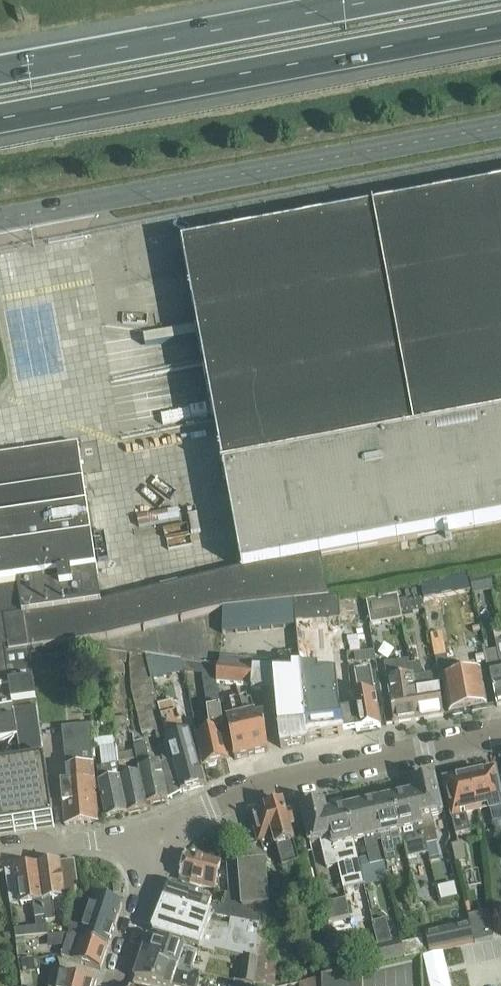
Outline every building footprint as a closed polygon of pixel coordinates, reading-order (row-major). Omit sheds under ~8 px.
[(54,826),(52,806),(29,655),(44,652),(43,646),(107,637),(184,618),(207,613),(221,609),(221,608),(223,608),(234,607),(246,606),(258,605),(270,604),(282,603),(294,602),(328,599),(324,555),(500,522),(500,188),(183,247),(205,364),(215,419),(242,568),(102,603),(78,444),(0,456),(0,834),(54,826)] [(398,596),(366,601),(371,624),(402,619),(402,615),(399,601),(398,596)] [(411,599),(399,601),(402,615),(413,612),(411,599)] [(285,627),(296,626),(294,602),(282,603),(285,627)] [(285,627),(282,603),(270,604),(273,628),(285,627)] [(270,604),(258,605),(261,630),(273,628),(270,604)] [(261,630),(258,605),(246,606),(249,631),(261,630)] [(249,631),(246,606),(234,607),(237,632),(249,631)] [(234,607),(223,608),(222,634),(237,632),(234,607)] [(492,640),(496,658),(500,657),(500,638),(492,640)] [(218,656),(217,667),(217,671),(217,682),(234,683),(236,658),(218,656)] [(179,662),(145,657),(152,680),(184,672),(184,670),(183,667),(183,664),(182,662),(179,662)] [(236,658),(234,683),(252,685),(253,670),(254,659),(236,658)] [(413,675),(420,720),(444,716),(439,688),(424,690),(422,676),(419,663),(408,664),(410,676),(413,675)] [(217,682),(217,671),(183,664),(183,667),(184,670),(184,672),(203,675),(206,709),(211,733),(198,735),(200,746),(204,765),(227,761),(224,745),(229,744),(221,706),(217,682)] [(443,680),(446,694),(450,713),(486,706),(479,671),(449,677),(447,666),(437,668),(440,680),(443,680)] [(358,696),(350,697),(356,731),(381,727),(370,668),(354,671),(358,696)] [(490,671),(497,706),(500,705),(500,669),(490,671)] [(253,670),(252,685),(252,688),(275,690),(281,747),(309,742),(309,740),(308,734),(300,671),(253,670)] [(312,670),(300,671),(308,734),(309,740),(328,737),(328,736),(344,734),(343,730),(341,711),(335,671),(313,674),(312,670)] [(413,675),(410,676),(403,677),(406,692),(390,695),(394,724),(420,720),(413,675)] [(107,683),(96,685),(98,694),(109,692),(107,683)] [(225,719),(235,759),(268,750),(264,715),(255,717),(249,695),(229,700),(233,717),(225,719)] [(204,785),(188,731),(185,720),(179,722),(173,702),(158,707),(166,737),(172,758),(182,792),(204,785)] [(63,732),(65,751),(68,782),(61,783),(65,825),(98,822),(90,730),(63,732)] [(96,769),(107,818),(148,809),(147,804),(168,799),(160,764),(150,767),(145,744),(133,747),(134,751),(136,759),(139,773),(120,778),(118,764),(102,768),(96,769)] [(116,745),(100,747),(102,768),(118,764),(116,745)] [(134,751),(117,754),(118,763),(136,759),(134,751)] [(162,762),(160,764),(168,799),(182,792),(172,758),(168,759),(162,762)] [(478,809),(490,806),(493,822),(500,820),(500,788),(499,789),(494,769),(470,774),(478,809)] [(478,809),(470,774),(446,780),(450,800),(448,800),(455,831),(470,827),(466,811),(478,809)] [(412,785),(414,793),(427,845),(436,843),(438,842),(432,816),(442,813),(435,780),(412,785)] [(414,793),(394,798),(401,831),(407,857),(428,852),(427,845),(414,793)] [(401,831),(394,798),(372,803),(380,836),(386,862),(397,859),(391,833),(401,831)] [(274,837),(282,866),(298,861),(288,826),(295,824),(291,811),(285,813),(283,803),(251,811),(259,841),(274,837)] [(368,803),(347,808),(355,842),(365,839),(371,866),(382,863),(376,837),(373,823),(368,803)] [(372,803),(368,803),(373,823),(376,837),(380,836),(372,803)] [(338,865),(326,813),(325,805),(302,810),(310,844),(321,841),(327,867),(338,865)] [(355,842),(347,808),(326,813),(338,865),(340,872),(350,870),(344,844),(355,842)] [(436,843),(427,845),(428,852),(429,857),(439,854),(436,843)] [(465,858),(461,843),(450,846),(454,861),(465,858)] [(221,862),(186,853),(180,877),(191,880),(190,884),(211,889),(212,887),(215,887),(221,862)] [(75,860),(60,862),(63,882),(65,897),(75,895),(79,886),(75,860)] [(60,862),(38,865),(45,917),(47,928),(56,927),(53,899),(65,898),(65,897),(63,882),(60,862)] [(239,864),(240,884),(241,897),(242,908),(269,906),(266,862),(239,864)] [(239,864),(226,865),(228,894),(241,897),(240,884),(239,864)] [(45,917),(38,865),(16,869),(21,904),(33,902),(36,919),(45,917)] [(164,899),(212,914),(221,917),(224,907),(196,899),(199,891),(171,882),(164,899)] [(70,923),(68,933),(74,932),(74,936),(108,946),(122,904),(95,895),(84,928),(70,923)] [(212,914),(164,899),(158,916),(211,935),(213,930),(207,928),(212,914)] [(324,906),(328,923),(350,918),(346,900),(324,906)] [(490,912),(469,917),(475,942),(494,938),(490,912)] [(211,935),(158,916),(151,933),(193,946),(195,939),(202,942),(202,944),(207,946),(211,935)] [(406,958),(404,948),(402,941),(394,943),(388,918),(374,921),(383,963),(406,958)] [(470,925),(446,930),(449,947),(473,942),(470,925)] [(446,930),(426,934),(429,951),(449,947),(446,930)] [(74,932),(68,933),(68,936),(65,946),(65,947),(64,948),(62,957),(101,969),(108,946),(74,936),(74,932)] [(48,936),(48,948),(64,948),(65,947),(65,946),(68,936),(65,935),(48,936)] [(177,969),(190,973),(193,963),(180,959),(184,947),(149,938),(142,957),(178,967),(177,969)] [(404,948),(406,958),(427,953),(425,943),(404,948)] [(243,956),(239,982),(252,985),(255,959),(243,956)] [(142,957),(135,979),(166,985),(190,985),(194,974),(190,973),(177,969),(178,967),(142,957)] [(33,958),(21,959),(22,971),(34,970),(33,958)] [(98,980),(60,973),(59,980),(52,978),(51,985),(96,985),(98,980)] [(364,975),(322,977),(323,985),(364,985),(364,975)]
